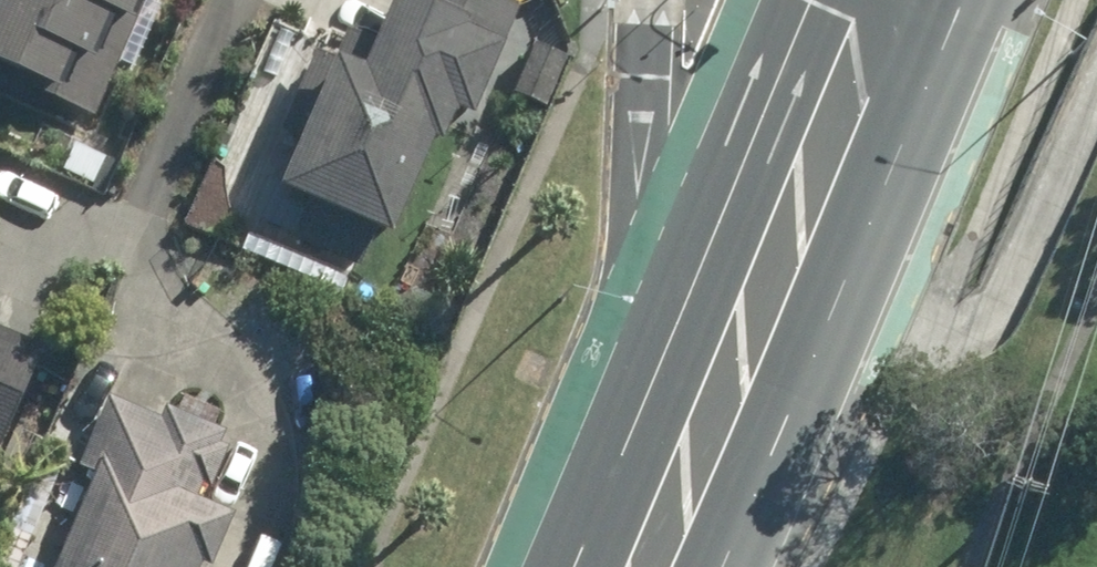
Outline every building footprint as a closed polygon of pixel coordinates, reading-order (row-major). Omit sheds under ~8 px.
[(9,12),(0,32),(0,48),(41,66),(36,78),(117,113),(133,76),(102,62),(108,51),(109,44),(119,48),(127,51),(145,12),(148,4),(158,9),(169,14),(173,5),(175,0),(0,0),(0,8),(9,12)] [(379,259),(396,218),(431,232),(472,131),(480,133),(490,105),(492,100),(509,107),(540,36),(524,29),(535,0),(431,0),(414,40),(393,31),(372,23),(361,52),(354,49),(337,40),(303,120),(320,128),(301,176),(334,189),(314,232),(379,259)] [(584,51),(550,37),(531,88),(564,102),(584,51)] [(61,166),(91,183),(105,156),(75,140),(61,166)] [(11,185),(0,180),(0,211),(11,185)] [(27,440),(72,340),(0,308),(0,428),(27,440)] [(217,441),(222,428),(165,404),(159,417),(108,397),(81,462),(94,467),(52,566),(196,566),(199,561),(207,564),(230,509),(196,495),(200,484),(208,487),(225,445),(217,441)]
